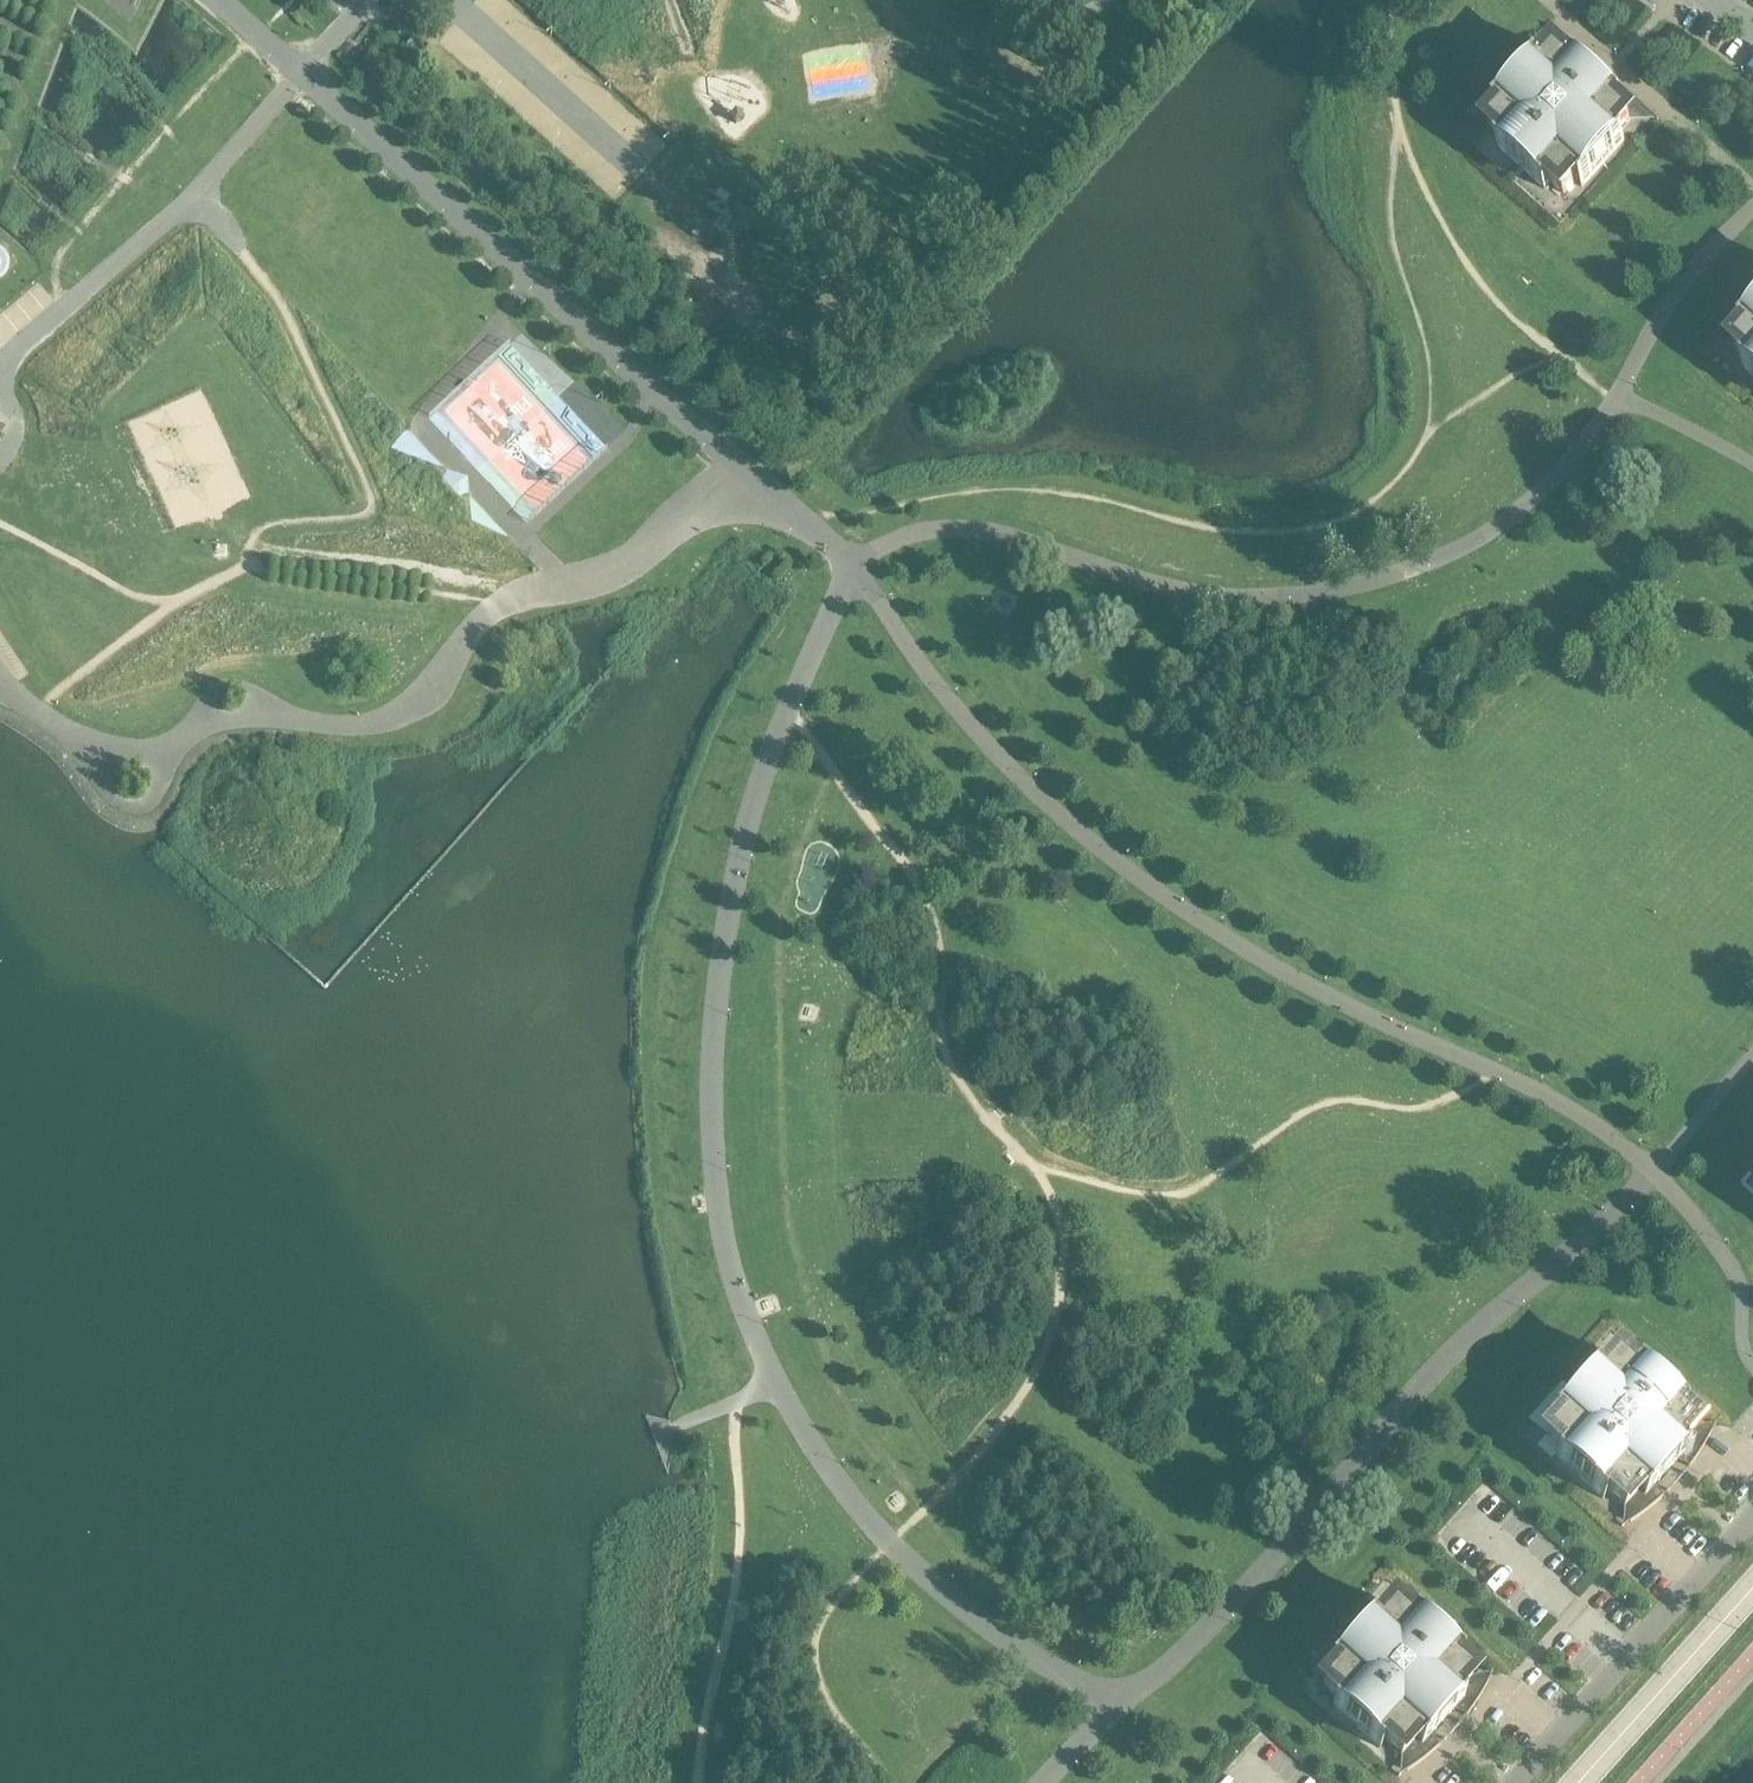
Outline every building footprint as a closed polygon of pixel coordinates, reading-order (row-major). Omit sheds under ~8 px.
[(1649,113),(1650,112),(1619,84),(1618,85),(1620,88),(1614,94),(1584,67),(1590,60),(1592,63),(1593,61),(1562,34),(1561,35),(1563,36),(1557,55),(1556,54),(1544,68),(1539,63),(1538,61),(1495,109),(1497,110),(1498,109),(1503,114),(1490,128),(1504,140),(1500,145),(1499,145),(1497,146),(1545,189),(1546,187),(1545,186),(1550,182),(1564,194),(1577,180),(1582,184),(1581,185),(1582,187),(1625,139),(1623,138),(1623,139),(1618,134),(1630,120),(1629,119),(1647,112),(1649,113)] [(1734,347),(1749,360),(1744,365),(1743,364),(1742,365),(1752,375),(1752,313),(1740,328),(1741,329),(1742,328),(1747,333),(1734,347)] [(1629,1521),(1630,1522),(1647,1509),(1662,1496),(1661,1495),(1660,1497),(1651,1489),(1681,1455),(1690,1463),(1688,1465),(1689,1466),(1701,1449),(1711,1431),(1710,1430),(1708,1433),(1694,1428),(1695,1427),(1678,1412),(1682,1407),(1683,1408),(1685,1406),(1637,1364),(1636,1366),(1637,1366),(1633,1371),(1616,1357),(1601,1373),(1596,1369),(1597,1368),(1595,1366),(1553,1414),(1555,1415),(1556,1414),(1560,1418),(1545,1435),(1562,1450),(1557,1455),(1557,1454),(1555,1456),(1603,1498),(1604,1497),(1603,1496),(1607,1491),(1624,1506),(1625,1505),(1632,1518),(1629,1521)] [(1406,1769),(1407,1770),(1424,1758),(1439,1744),(1438,1744),(1437,1745),(1428,1737),(1458,1704),(1467,1712),(1465,1714),(1466,1714),(1478,1698),(1488,1679),(1487,1679),(1485,1682),(1471,1677),(1472,1676),(1455,1661),(1459,1656),(1460,1657),(1462,1655),(1414,1613),(1413,1614),(1414,1615),(1410,1620),(1393,1605),(1378,1622),(1373,1617),(1374,1617),(1372,1615),(1330,1662),(1332,1664),(1333,1663),(1337,1667),(1322,1684),(1339,1699),(1335,1704),(1334,1703),(1332,1704),(1380,1747),(1381,1745),(1380,1744),(1384,1739),(1401,1754),(1402,1753),(1409,1767),(1406,1769)]
